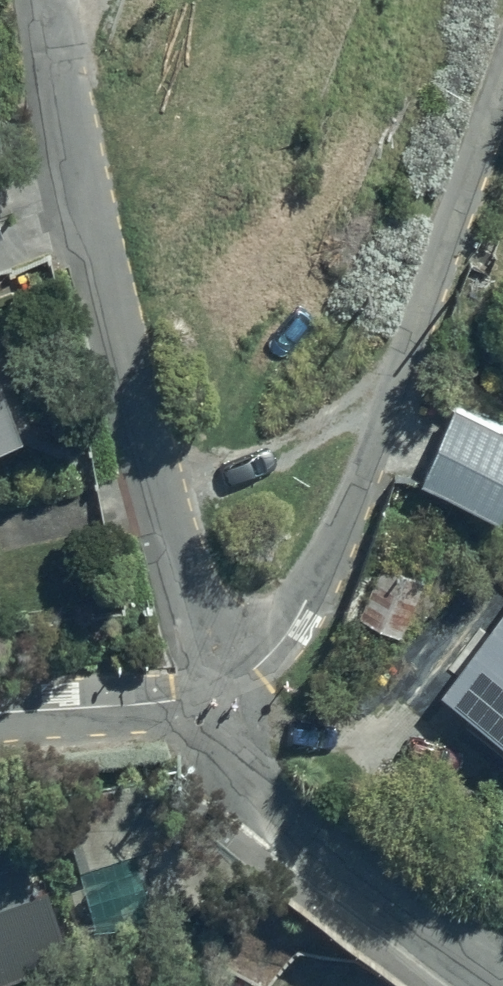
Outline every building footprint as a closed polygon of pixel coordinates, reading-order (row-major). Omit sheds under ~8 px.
[(28,408),(0,346),(0,420),(28,408)] [(448,416),(418,493),(500,525),(502,519),(502,437),(448,416)] [(423,635),(440,650),(411,682),(502,762),(502,594),(480,574),(423,635)] [(146,787),(65,810),(78,854),(158,830),(146,787)] [(72,935),(50,874),(38,878),(22,833),(0,840),(0,961),(72,935)]
